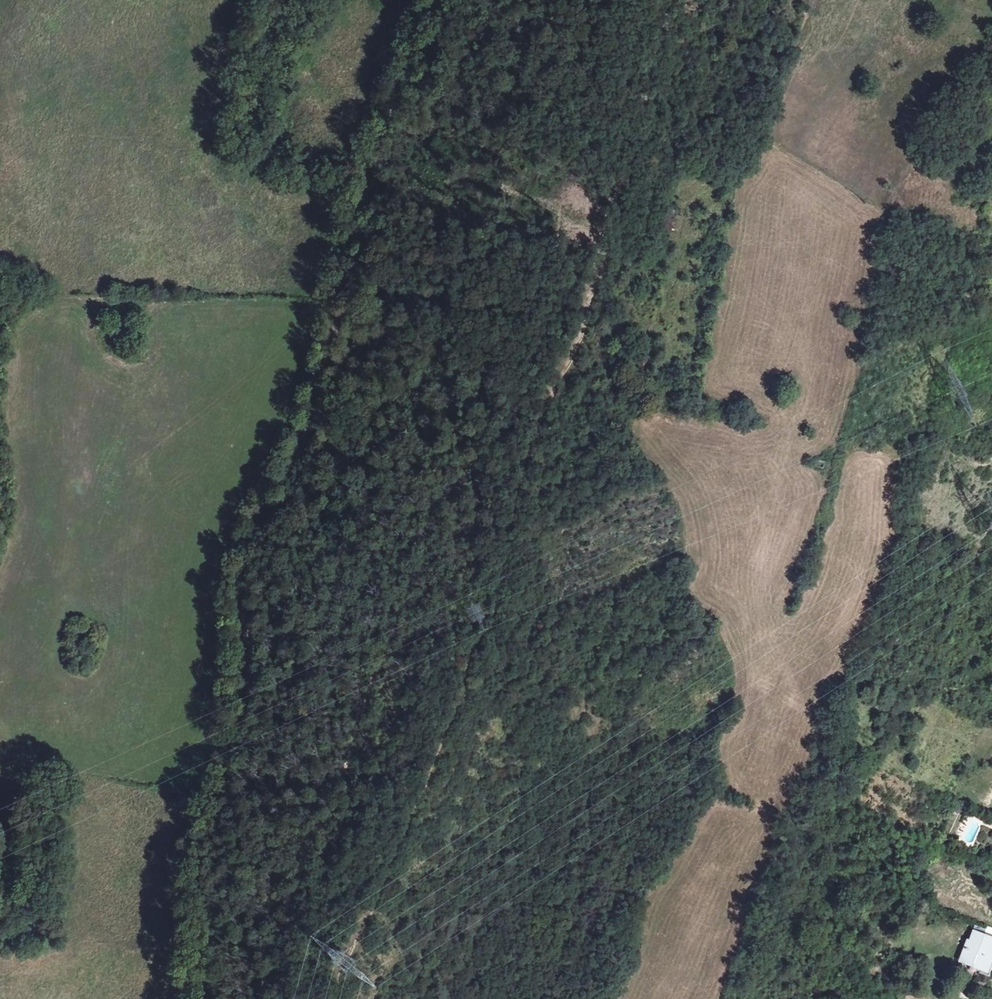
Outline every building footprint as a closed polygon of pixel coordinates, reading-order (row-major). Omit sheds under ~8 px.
[(671,210),(663,212),(667,229),(675,228),(671,210)] [(963,281),(960,291),(969,293),(972,284),(963,281)] [(969,293),(960,291),(957,300),(966,302),(969,293)] [(964,311),(966,302),(957,300),(955,308),(964,311)] [(991,948),(991,924),(987,922),(982,932),(971,928),(959,956),(984,967),(988,958),(991,960),(991,956),(991,955),(990,954),(991,948)]
